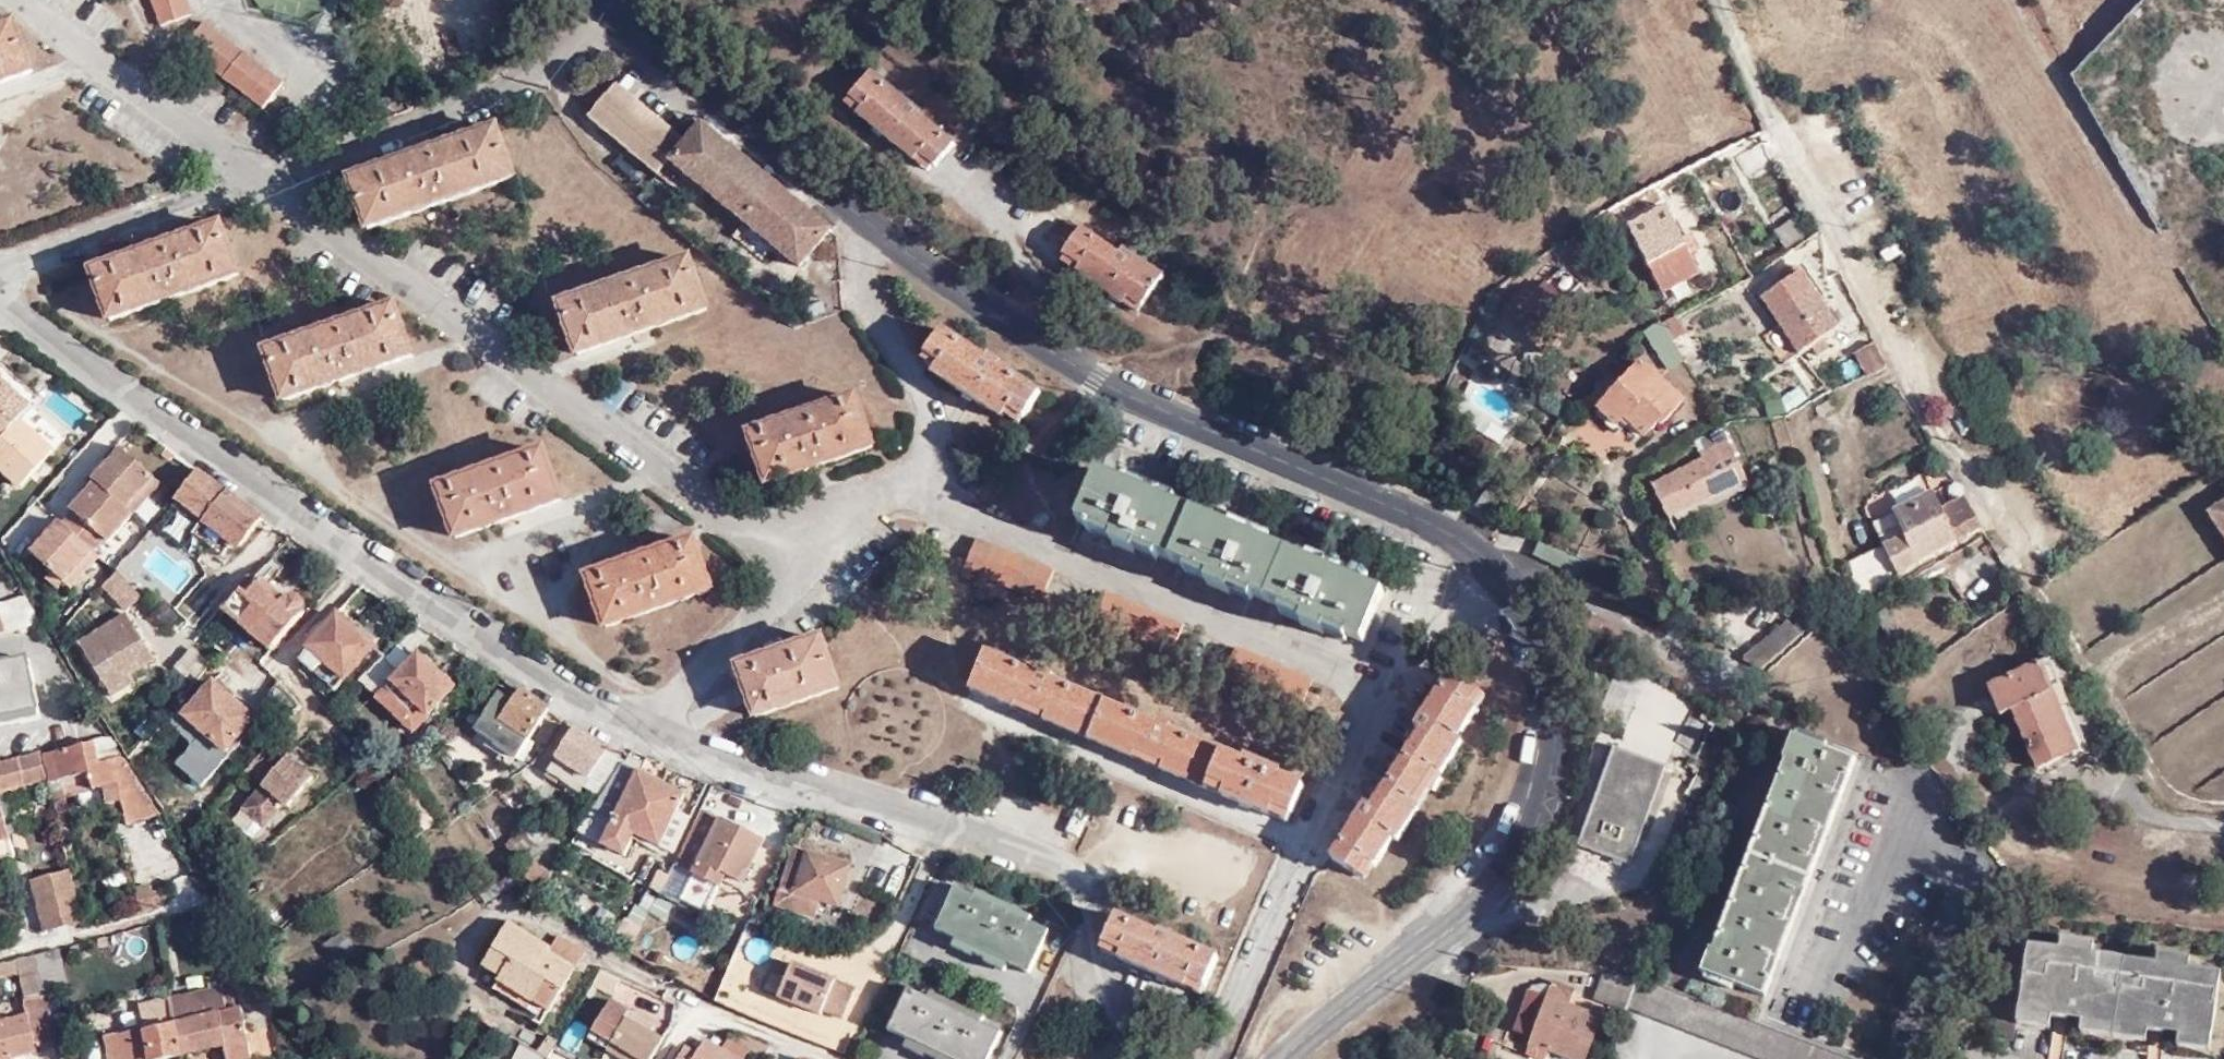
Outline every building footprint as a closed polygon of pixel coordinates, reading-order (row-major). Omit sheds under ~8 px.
[(162,23),(191,12),(187,0),(154,0),(162,23)] [(0,25),(0,79),(33,68),(16,19),(0,25)] [(206,22),(186,47),(264,106),(283,81),(206,22)] [(921,111),(871,71),(849,98),(861,109),(856,115),(911,161),(916,154),(932,167),(952,142),(918,115),(921,111)] [(690,137),(622,80),(618,85),(624,91),(685,144),(690,137)] [(618,85),(594,113),(662,171),(674,156),(802,264),(835,227),(706,120),(690,137),(685,144),(624,91),(618,85)] [(498,127),(352,178),(368,228),(516,177),(498,127)] [(1764,144),(1739,156),(1750,178),(1774,164),(1764,144)] [(1670,208),(1633,228),(1667,294),(1668,294),(1702,274),(1704,274),(1695,256),(1686,240),(1670,208)] [(223,225),(92,269),(109,319),(239,274),(223,225)] [(1779,235),(1789,253),(1807,243),(1797,225),(1779,235)] [(1117,253),(1080,227),(1062,255),(1080,267),(1076,272),(1122,302),(1125,297),(1140,306),(1160,275),(1120,248),(1117,253)] [(1696,235),(1686,240),(1695,256),(1705,251),(1696,235)] [(691,255),(565,300),(582,350),(710,305),(691,255)] [(1702,274),(1668,294),(1676,307),(1710,289),(1702,274)] [(1806,274),(1763,299),(1800,355),(1813,347),(1824,339),(1839,330),(1806,274)] [(1534,295),(1528,289),(1504,309),(1546,354),(1579,321),(1598,305),(1581,286),(1562,302),(1545,285),(1534,295)] [(397,303),(267,348),(282,396),(412,350),(397,303)] [(1655,326),(1649,330),(1672,367),(1687,360),(1686,359),(1668,331),(1667,328),(1666,325),(1664,323),(1655,326)] [(1679,324),(1668,331),(1686,359),(1696,352),(1679,324)] [(990,356),(945,328),(928,352),(943,362),(936,371),(1006,415),(1011,406),(1026,416),(1043,390),(1003,364),(1006,359),(993,351),(990,356)] [(1824,339),(1813,347),(1818,356),(1831,348),(1824,339)] [(1888,371),(1877,344),(1857,355),(1870,379),(1888,371)] [(1641,358),(1597,405),(1618,423),(1625,415),(1648,435),(1661,420),(1664,423),(1685,401),(1641,358)] [(24,394),(0,372),(0,463),(22,483),(53,448),(18,416),(10,409),(24,394)] [(32,400),(24,394),(10,409),(18,416),(32,400)] [(860,394),(756,429),(754,429),(771,478),(876,442),(860,394)] [(1700,441),(1703,447),(1708,459),(1656,483),(1670,516),(1748,479),(1729,436),(1726,430),(1700,441)] [(56,567),(68,577),(73,582),(101,551),(97,546),(89,540),(101,528),(108,534),(110,536),(135,509),(163,478),(124,443),(121,446),(110,457),(95,474),(99,478),(95,481),(87,490),(86,491),(74,505),(76,507),(65,519),(63,517),(51,530),(40,543),(35,548),(56,567)] [(106,454),(110,457),(121,446),(117,444),(115,444),(106,454)] [(545,446),(439,482),(456,532),(563,496),(545,446)] [(1736,453),(1741,463),(1752,458),(1747,447),(1736,453)] [(266,513),(200,463),(177,493),(229,533),(237,539),(226,551),(233,556),(266,513)] [(1318,563),(1103,470),(1082,520),(1116,535),(1113,540),(1138,551),(1140,546),(1212,576),(1210,581),(1233,591),(1236,585),(1278,604),(1307,616),(1305,622),(1329,632),(1331,626),(1367,642),(1388,592),(1318,563)] [(82,485),(87,490),(95,481),(89,477),(82,485)] [(1911,563),(1983,530),(1968,499),(1948,508),(1939,492),(1896,512),(1902,525),(1881,535),(1885,548),(1853,563),(1869,596),(1875,594),(1911,563)] [(219,545),(229,533),(177,493),(172,500),(199,522),(194,527),(219,545)] [(1491,527),(1490,528),(1499,534),(1500,533),(1504,525),(1495,520),(1491,527)] [(35,539),(40,543),(51,530),(47,526),(35,539)] [(97,546),(108,534),(101,528),(89,540),(97,546)] [(695,533),(589,569),(606,618),(711,581),(695,533)] [(1544,536),(1536,553),(1582,577),(1591,560),(1544,536)] [(1004,549),(979,539),(966,569),(991,579),(1004,549)] [(1975,586),(2006,564),(1990,543),(1960,565),(1975,586)] [(1056,572),(1004,549),(991,579),(1043,601),(1056,572)] [(61,583),(68,577),(56,567),(50,573),(61,583)] [(116,572),(100,588),(125,612),(141,597),(116,572)] [(226,602),(274,640),(304,604),(287,590),(280,596),(257,577),(247,589),(242,584),(226,602)] [(7,630),(46,623),(30,594),(1,604),(7,630)] [(1110,594),(1096,624),(1123,635),(1135,605),(1110,594)] [(1186,626),(1135,605),(1123,635),(1173,656),(1186,626)] [(309,643),(344,674),(373,641),(372,640),(357,627),(337,610),(330,618),(309,643)] [(125,612),(78,642),(113,696),(135,683),(130,675),(155,660),(125,612)] [(1783,641),(1789,627),(1787,625),(1778,615),(1731,651),(1727,654),(1750,665),(1754,662),(1777,645),(1783,641)] [(361,623),(357,627),(372,640),(375,635),(361,623)] [(823,634),(741,663),(758,712),(840,684),(823,634)] [(335,684),(344,674),(309,643),(300,653),(335,684)] [(400,669),(383,653),(360,675),(413,726),(455,682),(419,648),(400,669)] [(1240,649),(1227,679),(1253,689),(1266,660),(1240,649)] [(1038,674),(987,653),(971,690),(1014,709),(1018,699),(1047,712),(1043,721),(1129,758),(1133,748),(1158,758),(1154,768),(1201,788),(1206,779),(1224,788),(1221,796),(1270,816),(1275,806),(1290,812),(1302,786),(1280,776),(1281,772),(1244,756),(1242,761),(1170,730),(1171,726),(1156,720),(1154,724),(1052,680),(1054,677),(1040,671),(1038,674)] [(46,709),(34,656),(0,663),(0,719),(46,709)] [(1316,680),(1266,660),(1253,689),(1303,712),(1316,680)] [(2057,660),(2045,665),(2083,754),(2095,749),(2057,660)] [(2045,665),(1991,687),(2003,718),(2020,712),(2045,770),(2083,754),(2060,702),(2045,665)] [(1471,685),(1451,671),(1415,725),(1421,729),(1371,805),(1364,801),(1329,855),(1356,872),(1366,859),(1373,864),(1381,850),(1391,836),(1396,839),(1418,806),(1413,803),(1435,769),(1440,773),(1462,741),(1456,737),(1476,708),(1469,703),(1478,689),(1471,685)] [(251,711),(210,674),(172,719),(190,734),(200,723),(223,742),(251,711)] [(511,753),(543,703),(517,684),(509,695),(493,686),(467,724),(511,753)] [(600,790),(620,756),(621,754),(571,721),(542,762),(575,782),(579,777),(600,790)] [(1861,759),(1796,734),(1703,968),(1767,992),(1861,759)] [(112,736),(92,741),(97,762),(124,756),(123,753),(112,736)] [(126,821),(160,813),(124,756),(97,762),(92,741),(42,751),(48,779),(53,797),(65,794),(103,786),(117,782),(120,795),(126,821)] [(364,742),(353,750),(363,763),(374,756),(364,742)] [(267,743),(244,768),(243,769),(258,783),(238,806),(261,827),(284,806),(282,804),(312,776),(287,752),(282,757),(267,743)] [(1579,841),(1630,860),(1666,762),(1615,743),(1579,841)] [(42,751),(21,756),(27,783),(48,779),(42,751)] [(0,761),(0,789),(27,783),(21,756),(0,761)] [(600,790),(579,826),(622,847),(632,826),(657,837),(681,786),(620,756),(600,790)] [(106,798),(120,795),(117,782),(103,786),(106,798)] [(67,804),(65,794),(53,797),(55,806),(67,804)] [(12,854),(8,838),(0,805),(0,857),(12,854)] [(761,836),(718,816),(693,871),(720,883),(726,871),(741,879),(761,836)] [(850,861),(791,843),(774,900),(806,910),(811,895),(838,903),(850,861)] [(518,875),(540,889),(550,872),(529,859),(518,875)] [(720,883),(693,871),(682,897),(709,908),(720,883)] [(70,872),(34,880),(45,930),(82,922),(70,872)] [(987,948),(1005,957),(1027,966),(1045,925),(987,898),(953,882),(934,923),(953,932),(954,932),(974,942),(986,947),(987,948)] [(125,906),(127,918),(150,913),(150,908),(158,906),(155,894),(149,895),(148,888),(132,890),(135,904),(125,906)] [(1156,933),(1115,914),(1103,942),(1120,950),(1118,956),(1181,985),(1186,977),(1204,985),(1217,955),(1158,929),(1156,933)] [(552,1012),(575,970),(546,955),(548,951),(504,927),(483,967),(501,977),(498,982),(552,1012)] [(324,941),(338,964),(358,952),(344,928),(324,941)] [(971,947),(974,942),(954,932),(953,932),(949,940),(970,950),(971,947)] [(555,938),(548,951),(546,955),(575,970),(584,955),(555,938)] [(856,944),(834,938),(831,948),(853,955),(856,944)] [(983,952),(986,947),(974,942),(971,947),(983,952)] [(2219,974),(2028,942),(2017,1008),(2208,1041),(2219,974)] [(73,984),(64,944),(38,950),(48,990),(73,984)] [(1002,965),(1005,957),(987,948),(986,947),(983,952),(982,955),(1002,965)] [(38,950),(21,954),(24,967),(31,996),(28,997),(31,1010),(3,1016),(2,1007),(0,1008),(0,1058),(19,1058),(17,1053),(40,1048),(39,1040),(59,1037),(48,990),(38,950)] [(24,967),(21,954),(0,959),(0,973),(24,967)] [(858,983),(794,956),(779,991),(843,1019),(858,983)] [(422,960),(411,967),(420,982),(431,976),(422,960)] [(1636,973),(1603,971),(1593,994),(1624,1005),(1636,973)] [(1624,1006),(1764,1058),(1865,1058),(1764,1019),(1721,1002),(1645,973),(1642,972),(1641,974),(1636,973),(1624,1005),(1624,1006)] [(1531,1034),(1529,1040),(1581,1058),(1584,1058),(1600,1015),(1566,1001),(1572,986),(1551,979),(1549,983),(1544,995),(1531,1032),(1531,1034)] [(547,1020),(552,1012),(498,982),(494,990),(547,1020)] [(1532,983),(1529,989),(1544,995),(1549,983),(1547,982),(1532,983)] [(239,1058),(235,1039),(248,1036),(242,1004),(234,1006),(231,992),(224,994),(222,984),(169,994),(169,999),(181,1052),(226,1043),(229,1058),(234,1058),(239,1058)] [(940,1050),(959,1058),(985,1058),(999,1026),(907,984),(888,1025),(906,1034),(925,1043),(927,1044),(939,1049),(940,1050)] [(1513,1027),(1531,1034),(1531,1032),(1544,995),(1529,989),(1528,989),(1513,1027)] [(153,1058),(181,1052),(169,999),(146,1004),(150,1024),(107,1034),(113,1058),(152,1058),(153,1058)] [(626,1018),(630,1010),(611,999),(592,1031),(611,1042),(626,1018)] [(575,1010),(562,1045),(579,1051),(592,1016),(575,1010)] [(630,1010),(626,1018),(650,1031),(654,1024),(630,1010)] [(2010,1018),(1994,1015),(1990,1032),(2007,1034),(2010,1018)] [(768,1043),(731,1028),(731,1029),(726,1039),(761,1053),(766,1044),(768,1043)] [(611,1042),(592,1031),(589,1037),(608,1049),(611,1042)] [(923,1053),(925,1049),(927,1044),(925,1043),(906,1034),(902,1042),(923,1053)] [(252,1055),(248,1036),(235,1039),(239,1058),(252,1055)] [(722,1050),(739,1058),(742,1058),(746,1048),(726,1039),(722,1050)] [(703,1040),(695,1052),(684,1045),(676,1058),(739,1058),(722,1050),(705,1040),(703,1040)] [(937,1055),(940,1050),(939,1049),(927,1044),(925,1049),(937,1055)] [(1443,1046),(1438,1058),(1439,1058),(1450,1058),(1454,1050),(1443,1046)] [(940,1050),(937,1055),(935,1058),(937,1058),(959,1058),(940,1050)]
